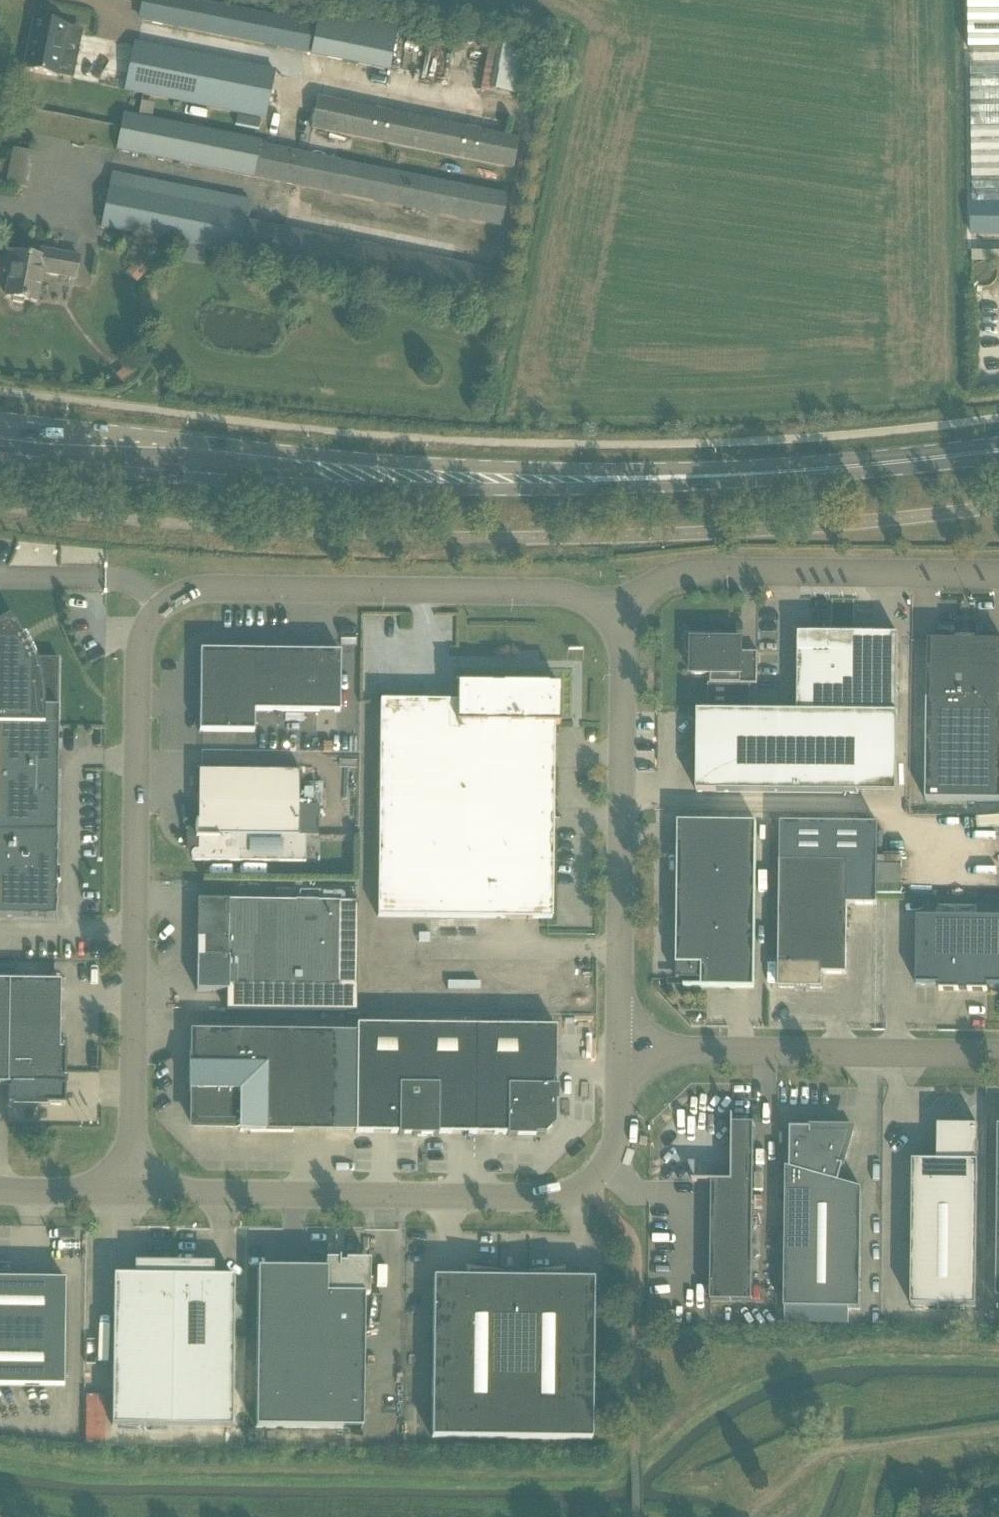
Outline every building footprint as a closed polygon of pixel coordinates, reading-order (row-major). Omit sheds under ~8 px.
[(138,21),(279,49),(390,73),(400,32),(318,15),(316,25),(285,20),(188,0),(142,0),(138,21)] [(969,49),(972,49),(998,49),(998,0),(968,0),(969,49)] [(32,19),(23,71),(59,78),(59,76),(72,79),(78,41),(66,39),(68,25),(32,19)] [(124,93),(265,120),(275,73),(133,44),(124,93)] [(972,203),(972,237),(998,237),(998,62),(972,63),(973,203),(972,203)] [(311,128),(513,170),(519,140),(317,98),(311,128)] [(123,116),(116,151),(500,227),(506,196),(260,147),(260,143),(123,116)] [(206,250),(484,306),(491,272),(245,222),(249,203),(150,183),(147,196),(109,188),(101,228),(187,246),(185,260),(204,264),(206,250)] [(9,253),(5,273),(10,274),(6,297),(13,299),(13,302),(23,304),(24,301),(37,303),(40,283),(42,274),(76,280),(80,258),(61,254),(41,251),(39,259),(9,253)] [(56,918),(57,657),(35,658),(26,640),(19,629),(17,627),(9,618),(0,624),(0,917),(56,918)] [(709,685),(758,685),(758,653),(742,653),(742,641),(712,640),(712,634),(686,634),(685,654),(691,654),(691,675),(709,675),(709,685)] [(797,794),(858,795),(859,756),(897,756),(899,636),(798,635),(798,714),(797,794)] [(998,802),(998,643),(974,642),(974,640),(959,640),(959,642),(928,642),(926,801),(998,802)] [(199,732),(219,732),(255,732),(254,711),(340,712),(340,653),(264,652),(264,654),(203,654),(202,713),(199,713),(199,732)] [(378,918),(552,920),(554,726),(560,726),(560,686),(455,685),(455,686),(456,686),(457,703),(380,702),(378,918)] [(697,793),(797,794),(798,714),(698,713),(697,793)] [(214,862),(239,861),(305,862),(305,837),(299,837),(298,774),(219,772),(199,772),(198,823),(196,822),(195,825),(195,827),(195,829),(195,831),(195,833),(195,835),(195,837),(196,839),(199,839),(198,851),(195,851),(194,851),(193,852),(192,853),(191,854),(191,855),(191,856),(191,857),(191,858),(191,859),(192,860),(193,861),(194,862),(214,862)] [(729,989),(736,989),(736,988),(753,988),(753,981),(755,981),(755,961),(756,824),(698,823),(678,823),(677,980),(694,980),(694,987),(729,988),(729,989)] [(780,824),(779,989),(797,989),(797,986),(805,986),(805,989),(823,990),(823,975),(847,975),(848,906),(877,907),(878,826),(780,824)] [(197,958),(196,992),(226,992),(226,1012),(355,1013),(357,904),(317,903),(295,902),(295,903),(229,903),(229,902),(202,901),(201,921),(197,921),(197,942),(201,942),(201,958),(197,958)] [(988,992),(988,986),(998,986),(998,918),(919,917),(916,965),(916,985),(940,985),(939,991),(959,991),(959,990),(968,990),(968,992),(988,992)] [(10,1085),(10,1106),(65,1106),(65,1103),(60,1101),(60,1091),(65,1091),(65,1087),(65,1086),(59,1086),(59,1078),(63,1078),(65,1078),(66,1049),(64,1049),(64,1050),(60,1050),(60,982),(40,982),(0,982),(0,1085),(10,1085)] [(358,1023),(461,1024),(461,1014),(358,1013),(358,1023)] [(357,1033),(356,1133),(399,1133),(399,1136),(403,1136),(403,1133),(413,1133),(413,1136),(438,1136),(438,1134),(475,1134),(476,1027),(357,1025),(357,1033)] [(476,1027),(475,1134),(507,1135),(507,1137),(517,1137),(517,1135),(546,1135),(546,1133),(556,1123),(556,1093),(558,1093),(558,1087),(556,1087),(557,1028),(476,1027)] [(190,1050),(189,1092),(193,1092),(193,1128),(240,1128),(240,1132),(293,1133),(356,1133),(357,1033),(336,1033),(194,1031),(194,1050),(190,1050)] [(711,1302),(731,1303),(753,1302),(755,1125),(733,1125),(734,1118),(732,1118),(732,1182),(692,1181),(692,1183),(712,1183),(711,1302)] [(912,1307),(977,1308),(978,1127),(938,1127),(938,1162),(913,1162),(912,1307)] [(785,1249),(861,1250),(862,1190),(839,1184),(844,1167),(839,1166),(841,1158),(846,1159),(854,1130),(824,1130),(824,1135),(812,1134),(812,1130),(791,1129),(790,1170),(786,1169),(785,1249)] [(785,1249),(784,1309),(860,1310),(861,1250),(785,1249)] [(256,1428),(363,1429),(365,1296),(369,1296),(370,1280),(372,1280),(372,1279),(370,1279),(370,1262),(346,1261),(346,1265),(340,1264),(340,1259),(338,1259),(338,1261),(326,1261),(326,1270),(258,1269),(256,1428)] [(112,1426),(232,1428),(234,1278),(209,1278),(210,1268),(204,1268),(204,1269),(198,1269),(198,1268),(193,1267),(193,1269),(155,1268),(155,1267),(149,1267),(149,1269),(144,1268),(144,1267),(138,1267),(138,1277),(114,1277),(112,1426)] [(431,1438),(591,1440),(593,1280),(563,1280),(562,1273),(563,1273),(563,1272),(519,1277),(508,1277),(464,1270),(464,1272),(465,1272),(464,1279),(433,1278),(431,1438)] [(64,1388),(65,1280),(0,1280),(0,1387),(64,1388)] [(973,1515),(986,1516),(987,1516),(989,1504),(976,1501),(975,1507),(973,1515)]
